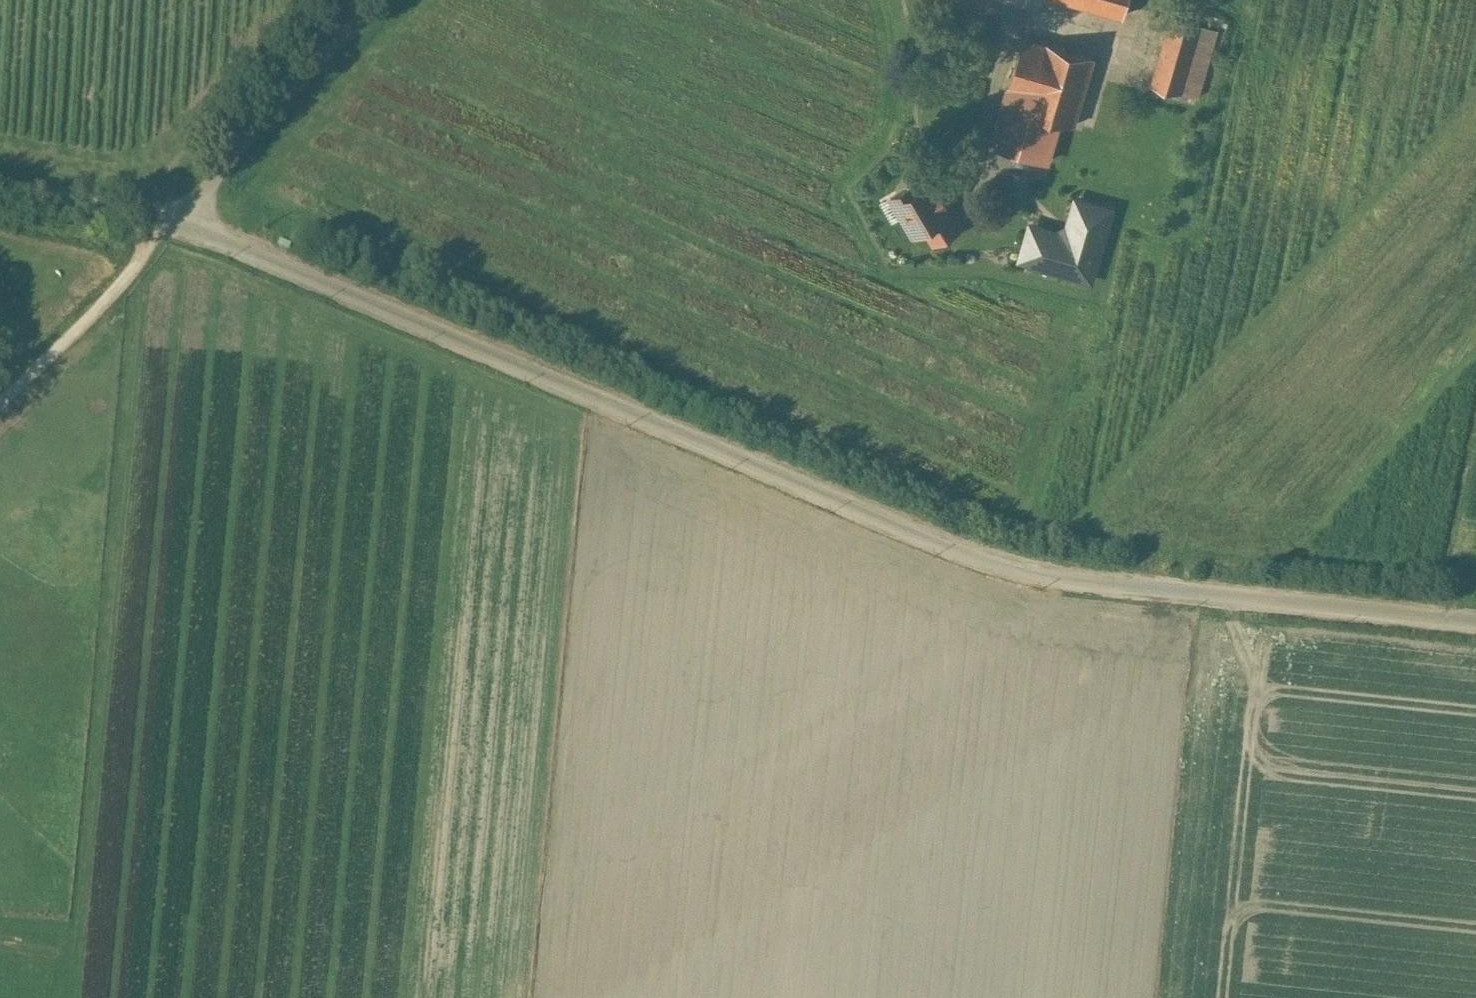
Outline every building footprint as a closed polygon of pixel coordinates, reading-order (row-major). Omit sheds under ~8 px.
[(1124,16),(1129,0),(1070,0),(1124,16)] [(1201,24),(1173,15),(1151,83),(1179,92),(1201,24)] [(1094,56),(1024,36),(1005,101),(1059,120),(1074,125),(1094,56)] [(1059,120),(1005,101),(992,144),(992,143),(991,144),(1030,156),(1048,161),(1048,160),(1047,160),(1059,120)] [(950,210),(932,181),(917,190),(914,185),(897,195),(907,212),(902,215),(913,234),(924,227),(933,242),(962,225),(952,208),(950,210)] [(1111,210),(1076,199),(1069,224),(1073,232),(1072,237),(1064,242),(1060,234),(1043,229),(1033,263),(1069,274),(1071,268),(1092,274),(1111,210)]
